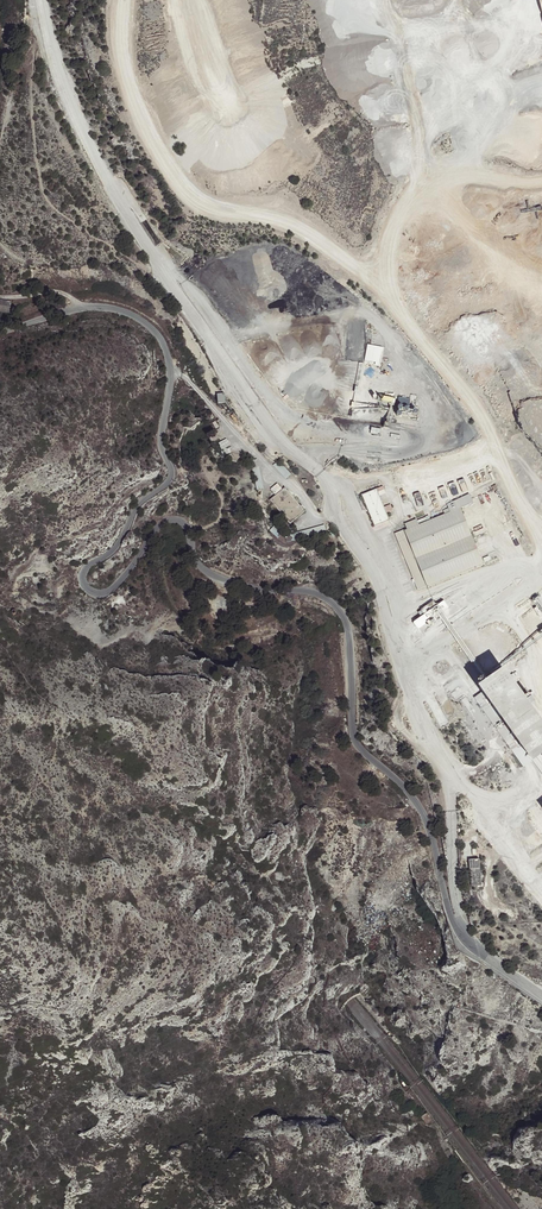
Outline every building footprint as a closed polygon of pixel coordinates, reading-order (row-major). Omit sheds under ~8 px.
[(15,297),(2,297),(2,307),(15,307),(15,297)] [(381,364),(385,347),(370,343),(366,360),(381,364)] [(411,412),(414,398),(401,396),(398,409),(411,412)] [(280,460),(275,465),(288,478),(293,473),(280,460)] [(427,477),(444,517),(457,511),(440,471),(427,477)] [(465,477),(460,479),(463,492),(469,490),(465,477)] [(457,478),(449,481),(453,492),(461,489),(457,478)] [(271,499),(291,521),(304,508),(284,486),(271,499)] [(365,493),(376,525),(391,520),(381,491),(386,489),(385,486),(365,493)] [(457,511),(444,517),(411,532),(432,585),(486,561),(464,508),(457,511)] [(279,525),(275,530),(282,537),(287,532),(279,525)] [(327,526),(306,529),(307,536),(328,532),(327,526)] [(485,692),(477,696),(483,708),(491,704),(485,692)] [(525,728),(521,731),(526,738),(531,735),(525,728)] [(469,842),(460,843),(462,859),(471,859),(469,842)] [(478,860),(468,861),(471,887),(481,886),(478,860)] [(427,1114),(421,1118),(427,1124),(431,1120),(427,1114)]
